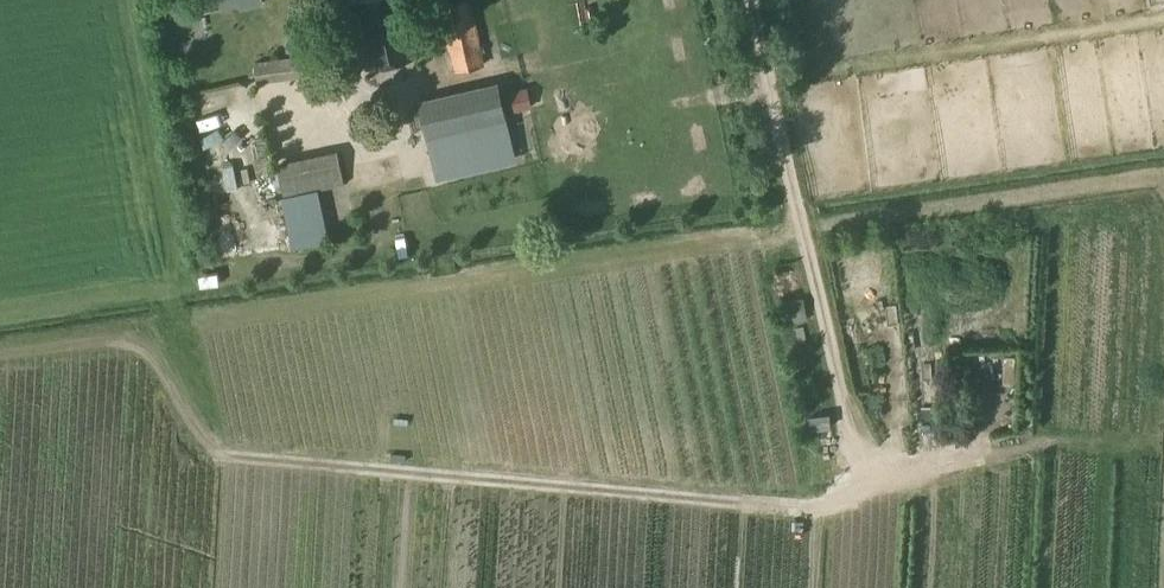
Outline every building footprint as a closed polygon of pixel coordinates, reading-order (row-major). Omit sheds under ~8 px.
[(352,2),(366,67),(416,56),(403,0),(363,0),(352,2)] [(438,7),(454,73),(484,65),(469,0),(468,0),(438,7)] [(313,55),(253,64),(256,84),(316,75),(313,55)] [(497,83),(418,102),(428,146),(429,146),(507,128),(497,83)] [(529,87),(510,93),(517,114),(535,109),(529,87)] [(234,147),(257,144),(254,124),(215,130),(218,147),(234,145),(234,147)] [(507,128),(429,146),(436,175),(514,156),(507,128)] [(336,154),(276,168),(295,251),(323,246),(311,191),(343,184),(336,154)]
